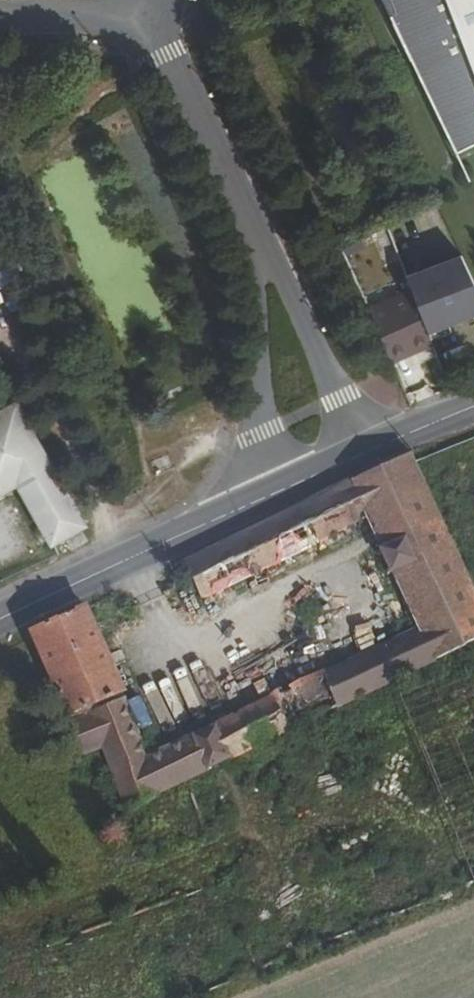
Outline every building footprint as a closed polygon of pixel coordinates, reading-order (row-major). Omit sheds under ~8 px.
[(463,157),(473,152),(473,0),(388,0),(463,157)] [(405,273),(418,296),(430,329),(473,312),(473,277),(462,250),(405,273)] [(374,315),(396,365),(414,357),(412,353),(435,342),(430,329),(418,296),(374,315)] [(435,342),(412,353),(414,357),(437,347),(435,342)] [(20,482),(54,543),(87,525),(18,403),(0,413),(0,493),(20,482)] [(421,632),(209,734),(225,766),(241,759),(278,741),(473,647),(473,596),(418,468),(412,456),(187,564),(205,601),(372,523),(421,632)] [(69,541),(74,549),(89,541),(84,533),(69,541)] [(101,753),(125,814),(209,774),(193,741),(145,764),(87,609),(34,633),(35,636),(70,716),(85,760),(101,753)] [(193,741),(209,774),(225,766),(209,734),(193,741)]
